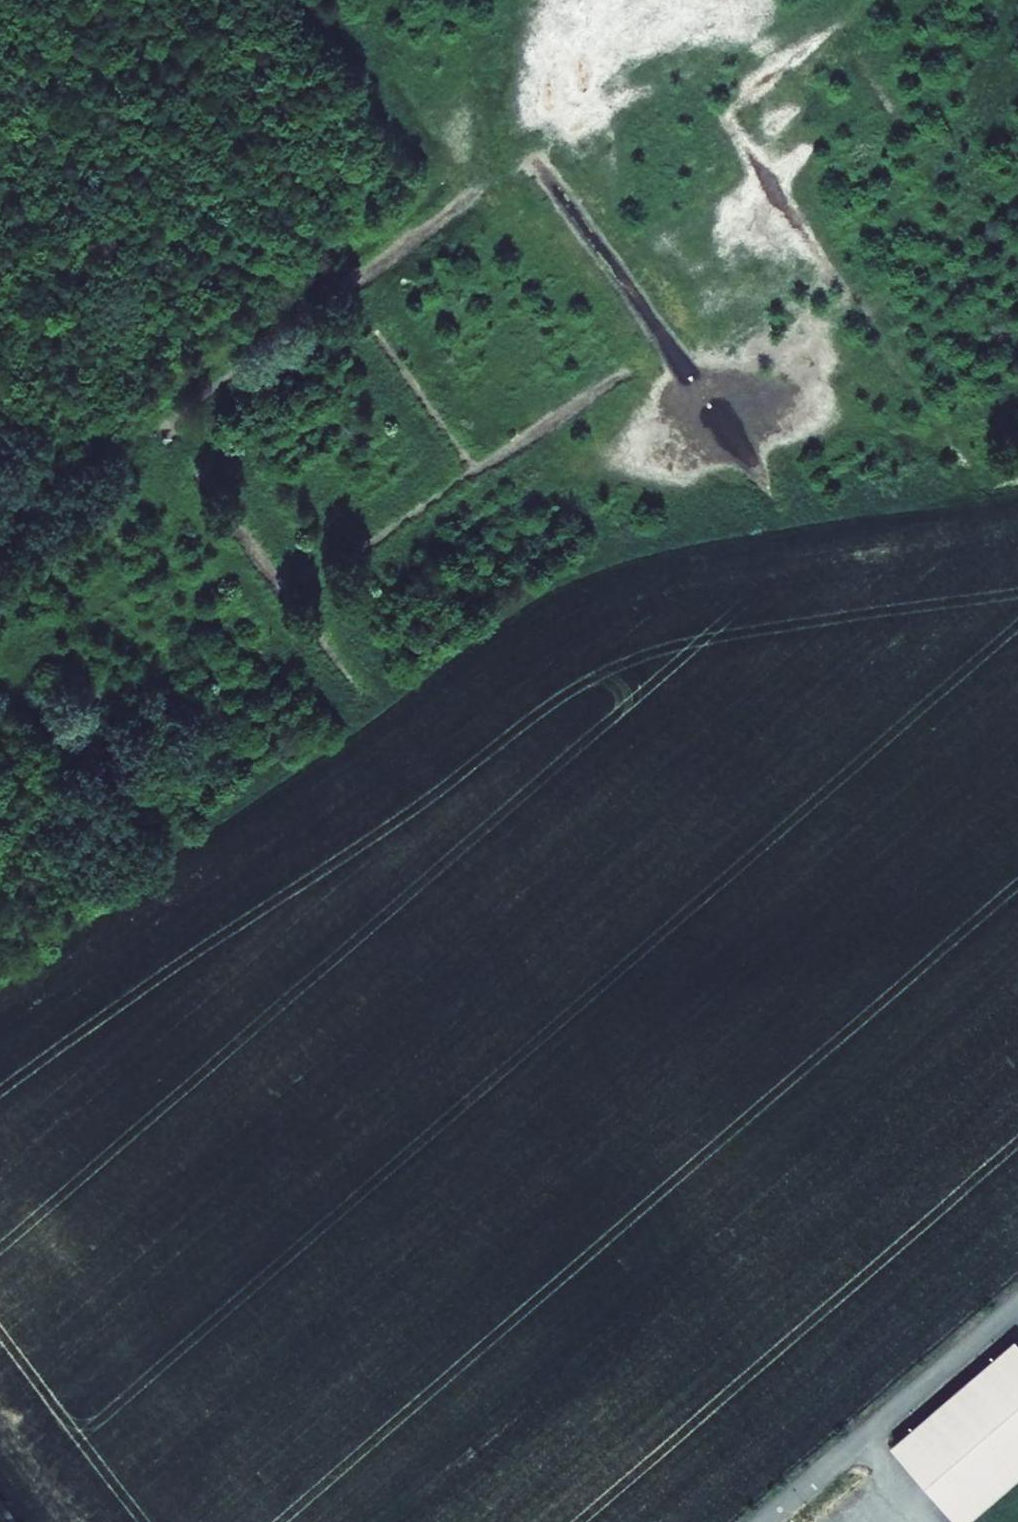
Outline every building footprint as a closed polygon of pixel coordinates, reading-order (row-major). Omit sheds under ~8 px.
[(1017,1478),(1017,1341),(1016,1339),(894,1446),(961,1521),(967,1521),(1017,1478)]
